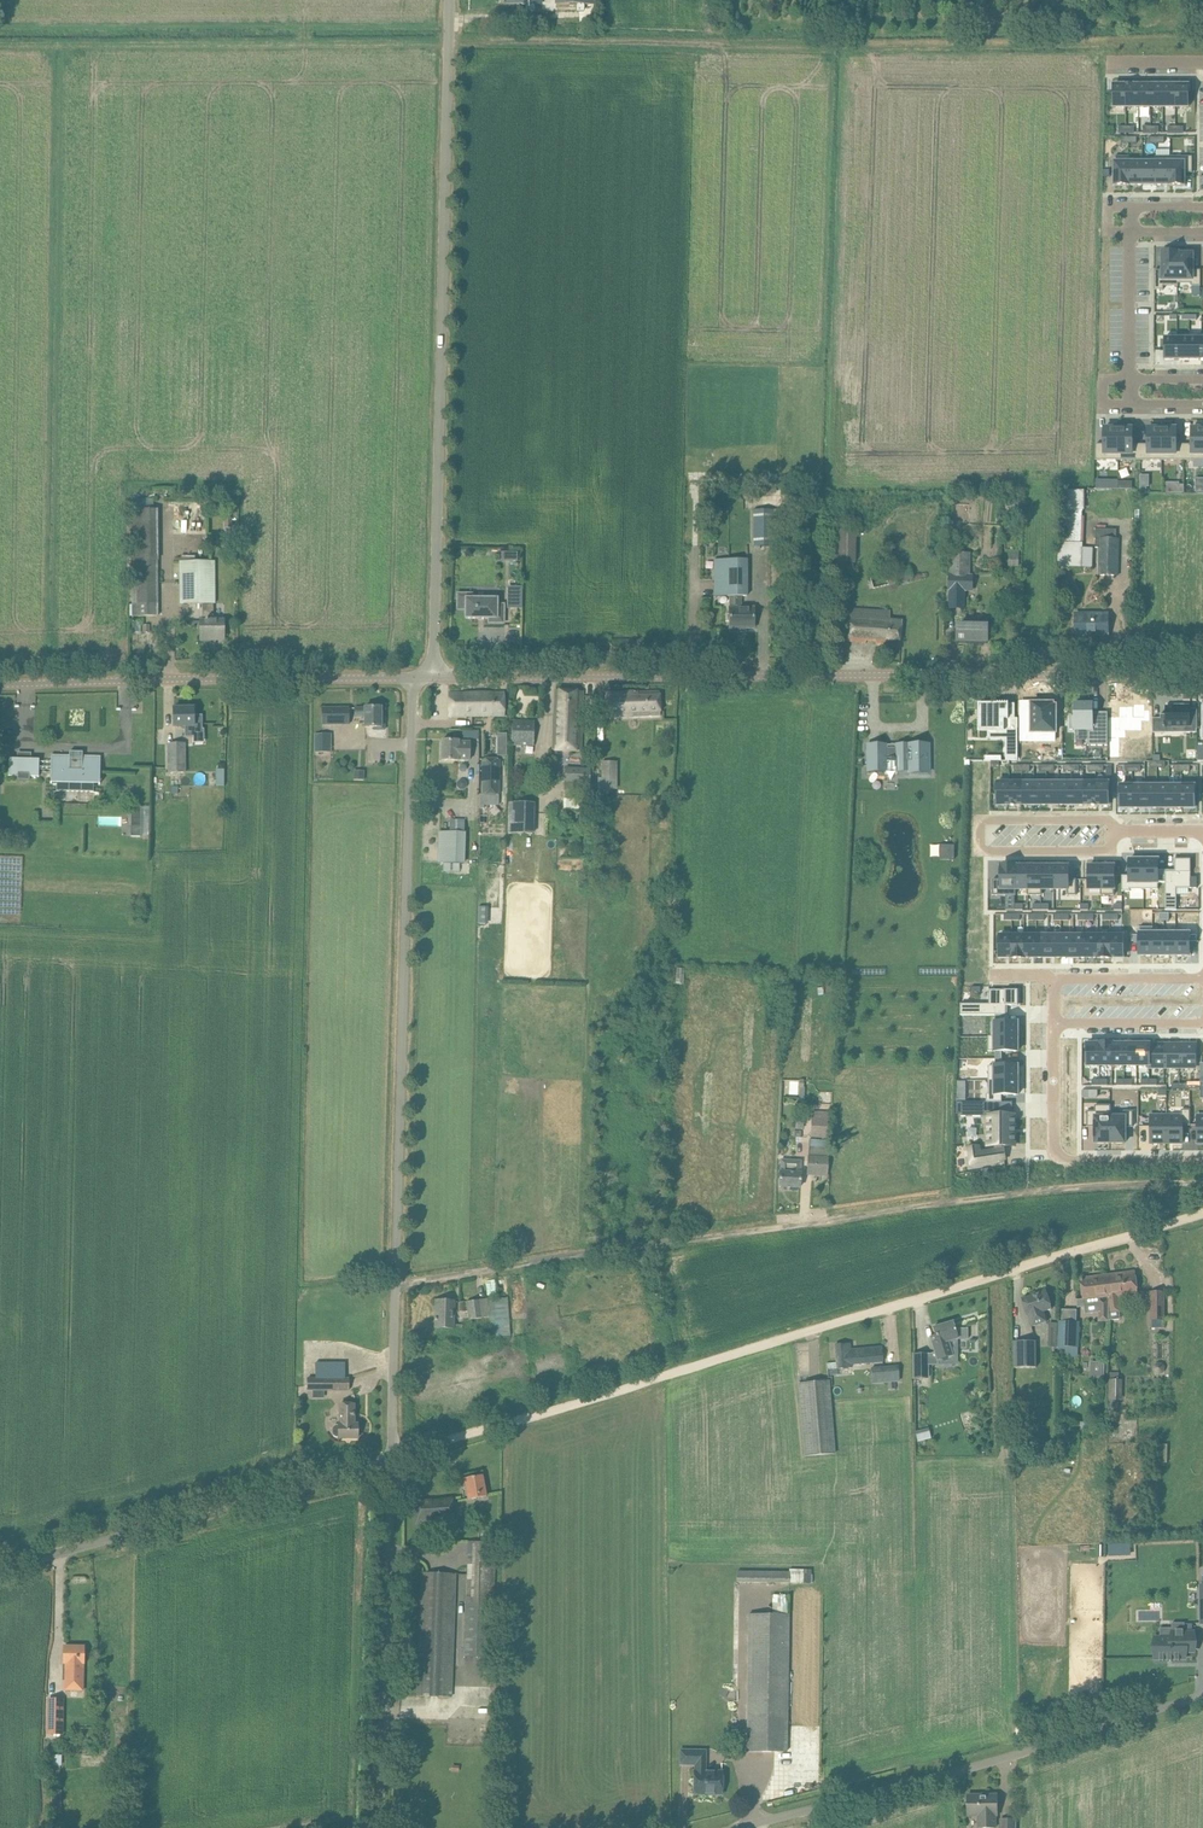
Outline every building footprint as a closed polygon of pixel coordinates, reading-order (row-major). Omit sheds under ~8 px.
[(507,4),(523,5),(522,8),(551,8),(551,0),(507,0),(507,4)] [(1133,85),(1126,85),(1126,86),(1126,108),(1138,108),(1138,86),(1133,86),(1133,85)] [(1151,86),(1138,86),(1138,108),(1151,108),(1151,85),(1151,86)] [(1151,85),(1151,108),(1163,108),(1163,86),(1151,86),(1151,85)] [(1175,86),(1163,86),(1163,108),(1176,108),(1176,86),(1176,85),(1175,85),(1175,86)] [(1113,86),(1113,108),(1126,108),(1126,86),(1113,86)] [(1188,86),(1176,86),(1176,108),(1189,108),(1188,86)] [(1156,158),(1156,186),(1170,186),(1170,157),(1156,158)] [(1170,157),(1170,186),(1184,186),(1184,173),(1192,173),(1192,157),(1170,157)] [(1129,158),(1114,158),(1114,187),(1129,187),(1129,158)] [(1129,158),(1129,187),(1143,187),(1143,163),(1129,163),(1129,158)] [(1143,163),(1143,187),(1156,186),(1156,158),(1155,158),(1155,163),(1143,163)] [(1163,271),(1155,271),(1155,290),(1164,290),(1164,286),(1178,286),(1178,253),(1163,253),(1163,271)] [(1178,253),(1178,286),(1178,284),(1192,283),(1192,286),(1201,286),(1201,271),(1193,271),(1193,255),(1178,255),(1178,253)] [(1164,338),(1164,360),(1178,360),(1178,338),(1164,338)] [(1178,338),(1178,360),(1190,360),(1190,338),(1178,338)] [(1190,338),(1190,360),(1201,360),(1201,361),(1202,361),(1202,338),(1190,338)] [(1096,445),(1096,461),(1118,461),(1118,427),(1109,427),(1109,429),(1104,429),(1104,445),(1096,445)] [(1118,427),(1118,461),(1140,461),(1140,445),(1132,445),(1132,429),(1127,429),(1127,427),(1118,427)] [(1140,445),(1140,461),(1162,461),(1162,427),(1153,427),(1153,429),(1147,429),(1147,445),(1140,445)] [(1162,427),(1162,461),(1184,461),(1184,445),(1176,445),(1176,429),(1170,429),(1170,427),(1162,427)] [(1184,461),(1202,461),(1202,427),(1197,427),(1197,429),(1191,429),(1191,445),(1184,445),(1184,461)] [(1108,480),(1108,489),(1118,489),(1118,480),(1108,480)] [(768,493),(768,483),(759,484),(759,493),(768,493)] [(132,549),(133,616),(158,616),(157,509),(154,509),(154,500),(133,500),(133,509),(131,509),(132,549)] [(754,548),(773,548),(773,510),(754,510),(754,548)] [(1117,541),(1116,541),(1116,529),(1096,529),(1096,548),(1098,548),(1098,576),(1117,576),(1117,541)] [(839,571),(854,572),(856,531),(829,531),(828,563),(839,563),(839,571)] [(1058,542),(1057,566),(1082,567),(1092,567),(1092,549),(1082,549),(1083,543),(1058,542)] [(951,577),(970,577),(971,554),(952,554),(951,577)] [(747,561),(714,561),(714,596),(730,596),(730,608),(729,608),(729,631),(740,631),(740,628),(754,628),(754,609),(741,609),(741,597),(747,597),(747,561)] [(215,562),(180,563),(180,604),(203,604),(203,621),(200,621),(200,640),(224,640),(224,621),(213,621),(213,604),(215,604),(215,562)] [(870,577),(873,590),(912,580),(909,567),(870,577)] [(508,588),(508,607),(520,608),(521,588),(508,588)] [(951,608),(963,609),(963,590),(951,589),(951,608)] [(478,599),(471,599),(471,595),(457,594),(457,610),(465,610),(465,618),(478,618),(478,620),(479,620),(479,618),(483,618),(483,620),(484,620),(484,618),(489,619),(489,623),(503,623),(503,605),(496,605),(497,599),(484,599),(484,598),(484,599),(478,599),(478,598),(478,599)] [(889,612),(849,610),(846,642),(866,644),(866,641),(876,642),(876,645),(899,647),(901,622),(888,620),(889,612)] [(1108,615),(1076,615),(1076,636),(1108,636),(1108,615)] [(964,626),(958,626),(958,642),(987,643),(988,620),(964,620),(964,626)] [(583,692),(556,690),(553,751),(580,752),(583,692)] [(659,691),(606,693),(607,719),(660,717),(659,691)] [(506,705),(504,705),(504,693),(449,693),(449,717),(506,716),(506,705)] [(1070,716),(1070,730),(1088,730),(1088,741),(1088,746),(1108,746),(1108,717),(1093,717),(1093,704),(1086,704),(1086,703),(1075,703),(1075,716),(1070,716)] [(979,710),(979,720),(979,730),(979,736),(980,736),(980,731),(988,731),(1000,731),(1001,737),(1006,737),(1006,740),(1006,761),(1007,761),(1018,761),(1018,729),(1018,719),(1015,719),(1008,719),(1008,704),(1002,704),(990,704),(985,704),(986,705),(979,706),(979,710)] [(1160,719),(1153,719),(1153,733),(1166,733),(1167,733),(1167,727),(1197,726),(1197,730),(1198,730),(1197,709),(1190,709),(1190,705),(1185,705),(1183,705),(1183,708),(1178,708),(1178,707),(1174,707),(1166,707),(1166,715),(1160,715),(1160,719)] [(355,708),(355,717),(364,717),(365,728),(374,728),(374,730),(384,730),(384,717),(381,717),(381,707),(364,708),(355,708)] [(322,708),(322,725),(349,725),(348,708),(322,708)] [(195,709),(173,709),(174,726),(185,726),(185,736),(195,736),(195,733),(203,733),(203,715),(195,715),(195,709)] [(1108,732),(1108,747),(1125,747),(1125,735),(1137,735),(1137,713),(1125,713),(1125,723),(1116,722),(1116,732),(1108,732)] [(1021,728),(1021,753),(1033,753),(1033,745),(1057,745),(1057,719),(1055,719),(1055,716),(1033,716),(1033,728),(1021,728)] [(514,722),(513,744),(534,745),(535,722),(514,722)] [(315,735),(315,753),(331,752),(330,734),(315,735)] [(441,761),(459,761),(470,761),(470,742),(442,741),(441,761)] [(167,745),(168,774),(185,773),(184,745),(167,745)] [(887,745),(866,746),(867,746),(868,772),(885,772),(885,760),(897,760),(897,772),(907,772),(907,774),(928,774),(928,745),(929,745),(894,745),(894,748),(887,748),(887,745)] [(51,755),(51,784),(56,783),(56,790),(94,791),(94,784),(100,784),(101,756),(83,756),(83,752),(82,752),(82,756),(70,756),(70,752),(69,756),(51,755)] [(479,794),(479,809),(484,809),(484,806),(498,806),(498,795),(499,782),(499,759),(495,759),(487,759),(483,758),(482,795),(479,794)] [(18,779),(30,779),(30,775),(39,776),(39,759),(9,759),(8,775),(18,775),(18,779)] [(602,761),(603,777),(598,777),(598,789),(616,788),(616,768),(619,768),(619,760),(602,761)] [(564,782),(589,783),(590,769),(565,767),(564,782)] [(1132,786),(1132,808),(1145,808),(1145,786),(1145,779),(1132,779),(1132,786)] [(997,783),(997,805),(1009,805),(1009,783),(997,783)] [(1009,783),(1009,806),(1016,806),(1016,805),(1022,805),(1022,783),(1009,783)] [(1022,783),(1022,805),(1034,805),(1034,783),(1022,783)] [(1034,805),(1034,806),(1035,806),(1035,805),(1047,805),(1047,783),(1034,783),(1034,805)] [(1047,783),(1047,805),(1059,805),(1059,783),(1047,783)] [(1059,783),(1059,805),(1071,805),(1071,806),(1071,783),(1059,783)] [(1071,783),(1071,806),(1072,806),(1072,805),(1084,805),(1084,783),(1071,783)] [(1084,783),(1084,805),(1090,805),(1090,806),(1096,806),(1096,805),(1096,783),(1084,783)] [(1096,783),(1096,805),(1109,805),(1109,783),(1096,783)] [(1120,786),(1120,808),(1132,808),(1132,786),(1120,786)] [(1145,808),(1145,809),(1146,809),(1146,808),(1157,808),(1157,786),(1145,786),(1145,808)] [(1157,786),(1157,808),(1169,808),(1169,809),(1170,809),(1170,786),(1157,786)] [(1170,786),(1170,809),(1170,808),(1182,808),(1182,786),(1170,786)] [(1182,786),(1182,808),(1195,808),(1195,786),(1182,786)] [(584,808),(583,794),(563,794),(563,809),(584,808)] [(509,803),(508,834),(534,834),(535,804),(509,803)] [(141,808),(131,807),(131,837),(141,837),(141,808)] [(463,865),(465,821),(450,821),(449,833),(439,832),(438,863),(443,863),(444,871),(459,871),(459,865),(463,865)] [(1129,876),(1122,876),(1122,892),(1130,892),(1130,890),(1144,890),(1144,860),(1129,860),(1129,876)] [(1158,860),(1144,860),(1144,890),(1158,890),(1158,883),(1165,883),(1165,876),(1158,876),(1158,860)] [(1165,883),(1165,911),(1177,911),(1177,896),(1189,896),(1189,889),(1197,889),(1197,878),(1191,878),(1191,860),(1175,860),(1175,870),(1175,872),(1165,872),(1165,876),(1165,883)] [(993,880),(993,896),(1006,896),(1006,911),(1015,911),(1015,904),(1015,896),(1015,866),(1001,866),(1001,880),(993,880)] [(1015,866),(1015,896),(1016,896),(1016,890),(1027,890),(1027,896),(1028,896),(1028,867),(1016,867),(1016,866),(1015,866)] [(1088,867),(1088,890),(1101,890),(1101,895),(1101,866),(1101,867),(1088,867)] [(1101,866),(1101,895),(1114,895),(1114,867),(1102,867),(1102,866),(1101,866)] [(1041,867),(1028,867),(1028,896),(1041,896),(1041,867)] [(1041,867),(1041,896),(1042,896),(1042,890),(1054,890),(1054,867),(1041,867)] [(1054,867),(1054,890),(1067,890),(1067,896),(1076,896),(1076,880),(1068,880),(1068,867),(1054,867)] [(480,905),(480,922),(490,923),(490,906),(480,905)] [(1132,935),(1132,942),(1139,942),(1139,956),(1153,956),(1153,928),(1139,928),(1139,935),(1132,935)] [(1153,928),(1153,956),(1164,956),(1164,930),(1163,933),(1153,933),(1153,928)] [(1164,930),(1164,956),(1176,956),(1176,930),(1164,930)] [(1176,930),(1176,956),(1189,956),(1189,942),(1197,942),(1197,935),(1189,935),(1189,930),(1176,930)] [(1012,936),(999,936),(999,958),(1011,958),(1012,958),(1012,936)] [(1024,936),(1012,936),(1012,958),(1024,958),(1024,936)] [(1037,936),(1024,936),(1024,958),(1025,958),(1037,958),(1037,936)] [(1049,936),(1037,936),(1037,958),(1049,958),(1049,936)] [(1061,936),(1049,936),(1049,958),(1061,958),(1061,936)] [(1073,936),(1061,936),(1061,958),(1073,958),(1073,936)] [(1086,936),(1073,936),(1073,958),(1086,958),(1086,936)] [(1098,936),(1086,936),(1086,958),(1097,958),(1098,958),(1098,936)] [(1111,936),(1098,936),(1098,958),(1110,958),(1111,936)] [(1123,936),(1111,936),(1110,958),(1111,958),(1123,958),(1123,936)] [(960,1004),(960,1016),(990,1016),(1002,1016),(1006,1016),(1006,1006),(1007,1006),(1018,1006),(1018,990),(990,990),(989,990),(989,1005),(960,1004)] [(988,1037),(1018,1037),(1018,1023),(1002,1023),(1002,1016),(990,1016),(990,1023),(988,1023),(988,1037)] [(988,1037),(988,1052),(995,1052),(995,1059),(1002,1059),(1002,1052),(1018,1052),(1018,1037),(988,1037)] [(1087,1044),(1087,1066),(1100,1066),(1100,1043),(1099,1043),(1099,1044),(1087,1044)] [(1100,1043),(1100,1066),(1112,1066),(1112,1043),(1100,1043)] [(1112,1043),(1112,1066),(1124,1066),(1124,1044),(1113,1044),(1113,1043),(1112,1043)] [(1124,1044),(1124,1066),(1137,1066),(1137,1044),(1125,1044),(1124,1044)] [(1137,1044),(1137,1066),(1149,1066),(1149,1068),(1149,1044),(1137,1044)] [(1149,1044),(1149,1068),(1164,1068),(1165,1044),(1164,1044),(1149,1044)] [(1165,1044),(1164,1068),(1180,1068),(1180,1044),(1179,1044),(1165,1044)] [(1180,1044),(1180,1068),(1196,1068),(1196,1044),(1180,1044)] [(988,1066),(988,1081),(1018,1081),(1018,1066),(1002,1066),(1002,1059),(995,1059),(995,1066),(988,1066)] [(986,1094),(986,1102),(1001,1102),(1002,1102),(1002,1095),(1018,1095),(1018,1081),(988,1081),(988,1094),(986,1094)] [(962,1103),(962,1114),(962,1117),(986,1117),(988,1117),(994,1117),(994,1145),(994,1150),(990,1150),(981,1152),(980,1147),(968,1148),(971,1165),(1005,1160),(1004,1149),(1003,1149),(1003,1146),(1015,1146),(1015,1142),(1016,1142),(1016,1141),(1015,1141),(1015,1138),(1016,1138),(1016,1137),(1015,1137),(1015,1133),(1016,1133),(1016,1132),(1015,1132),(1015,1129),(1016,1129),(1015,1129),(1015,1124),(1016,1124),(1015,1123),(1015,1121),(1016,1121),(1016,1120),(1015,1120),(1015,1116),(1001,1116),(1001,1102),(986,1102),(962,1103)] [(1087,1112),(1087,1127),(1095,1127),(1095,1143),(1111,1143),(1111,1115),(1111,1106),(1095,1106),(1095,1112),(1087,1112)] [(1151,1116),(1151,1143),(1166,1143),(1166,1144),(1167,1144),(1167,1116),(1167,1108),(1159,1108),(1159,1116),(1151,1116)] [(1167,1116),(1167,1144),(1167,1143),(1182,1143),(1182,1126),(1190,1126),(1190,1110),(1182,1110),(1182,1116),(1167,1116)] [(811,1138),(828,1138),(829,1112),(812,1112),(811,1138)] [(1111,1115),(1111,1143),(1125,1143),(1125,1127),(1133,1127),(1133,1112),(1124,1112),(1124,1114),(1111,1115)] [(828,1151),(826,1151),(826,1140),(810,1140),(809,1150),(808,1150),(807,1174),(827,1175),(828,1151)] [(801,1161),(780,1160),(779,1187),(800,1188),(801,1161)] [(1135,1273),(1108,1276),(1111,1300),(1114,1320),(1120,1319),(1119,1311),(1121,1311),(1119,1296),(1137,1294),(1136,1285),(1135,1273)] [(1084,1299),(1077,1300),(1078,1308),(1084,1307),(1099,1305),(1099,1312),(1099,1322),(1114,1320),(1111,1300),(1108,1276),(1081,1280),(1083,1292),(1084,1299)] [(1037,1292),(1038,1294),(1022,1299),(1028,1317),(1029,1316),(1032,1327),(1047,1322),(1044,1312),(1053,1309),(1046,1289),(1037,1292)] [(1150,1292),(1150,1321),(1151,1321),(1151,1329),(1164,1329),(1163,1321),(1164,1321),(1163,1292),(1150,1292)] [(487,1300),(479,1301),(468,1302),(467,1302),(460,1302),(460,1312),(468,1312),(469,1320),(489,1317),(490,1337),(510,1336),(508,1298),(487,1300)] [(434,1319),(434,1321),(435,1321),(435,1328),(453,1329),(453,1328),(453,1324),(454,1301),(436,1301),(436,1319),(434,1319)] [(935,1352),(928,1354),(928,1365),(938,1365),(937,1360),(952,1356),(948,1342),(957,1339),(967,1339),(967,1328),(954,1328),(952,1323),(933,1328),(938,1344),(933,1346),(935,1352)] [(1080,1323),(1059,1323),(1059,1355),(1078,1356),(1078,1348),(1080,1348),(1080,1323)] [(1015,1342),(1015,1368),(1036,1367),(1036,1341),(1015,1342)] [(835,1345),(837,1369),(851,1368),(851,1365),(883,1362),(881,1348),(850,1350),(849,1344),(835,1345)] [(928,1365),(928,1354),(913,1355),(913,1379),(928,1378),(928,1365)] [(1091,1362),(1091,1376),(1105,1377),(1106,1363),(1091,1362)] [(307,1378),(307,1391),(349,1391),(349,1378),(345,1378),(345,1364),(323,1364),(323,1378),(307,1378)] [(899,1381),(898,1367),(871,1369),(872,1384),(899,1381)] [(1119,1409),(1118,1401),(1122,1401),(1123,1380),(1120,1381),(1119,1373),(1110,1372),(1110,1410),(1119,1409)] [(835,1454),(829,1382),(799,1384),(805,1456),(835,1454)] [(354,1405),(340,1405),(340,1424),(338,1424),(338,1425),(336,1425),(333,1426),(332,1429),(332,1434),(333,1437),(336,1438),(338,1438),(358,1438),(358,1424),(354,1424),(354,1405)] [(464,1479),(468,1500),(486,1497),(482,1476),(464,1479)] [(454,1521),(453,1498),(414,1502),(416,1524),(454,1521)] [(465,1656),(492,1657),(495,1543),(469,1542),(465,1656)] [(1130,1544),(1115,1544),(1116,1556),(1130,1556),(1130,1544)] [(790,1572),(737,1572),(737,1582),(790,1583),(790,1572)] [(422,1573),(417,1696),(451,1697),(455,1574),(422,1573)] [(789,1615),(749,1615),(747,1751),(787,1752),(789,1615)] [(1160,1637),(1155,1637),(1155,1660),(1185,1659),(1185,1649),(1194,1649),(1194,1632),(1185,1632),(1172,1632),(1172,1637),(1160,1637)] [(83,1691),(83,1666),(84,1666),(84,1646),(64,1646),(64,1666),(68,1666),(68,1682),(65,1682),(65,1691),(83,1691)] [(722,1689),(718,1696),(726,1700),(729,1693),(722,1689)] [(63,1736),(64,1699),(48,1700),(47,1736),(63,1736)] [(706,1751),(680,1750),(680,1765),(695,1765),(695,1771),(694,1771),(694,1795),(722,1795),(722,1772),(705,1771),(706,1752),(706,1751)] [(968,1817),(978,1817),(978,1827),(998,1827),(997,1795),(968,1795),(968,1817)]
